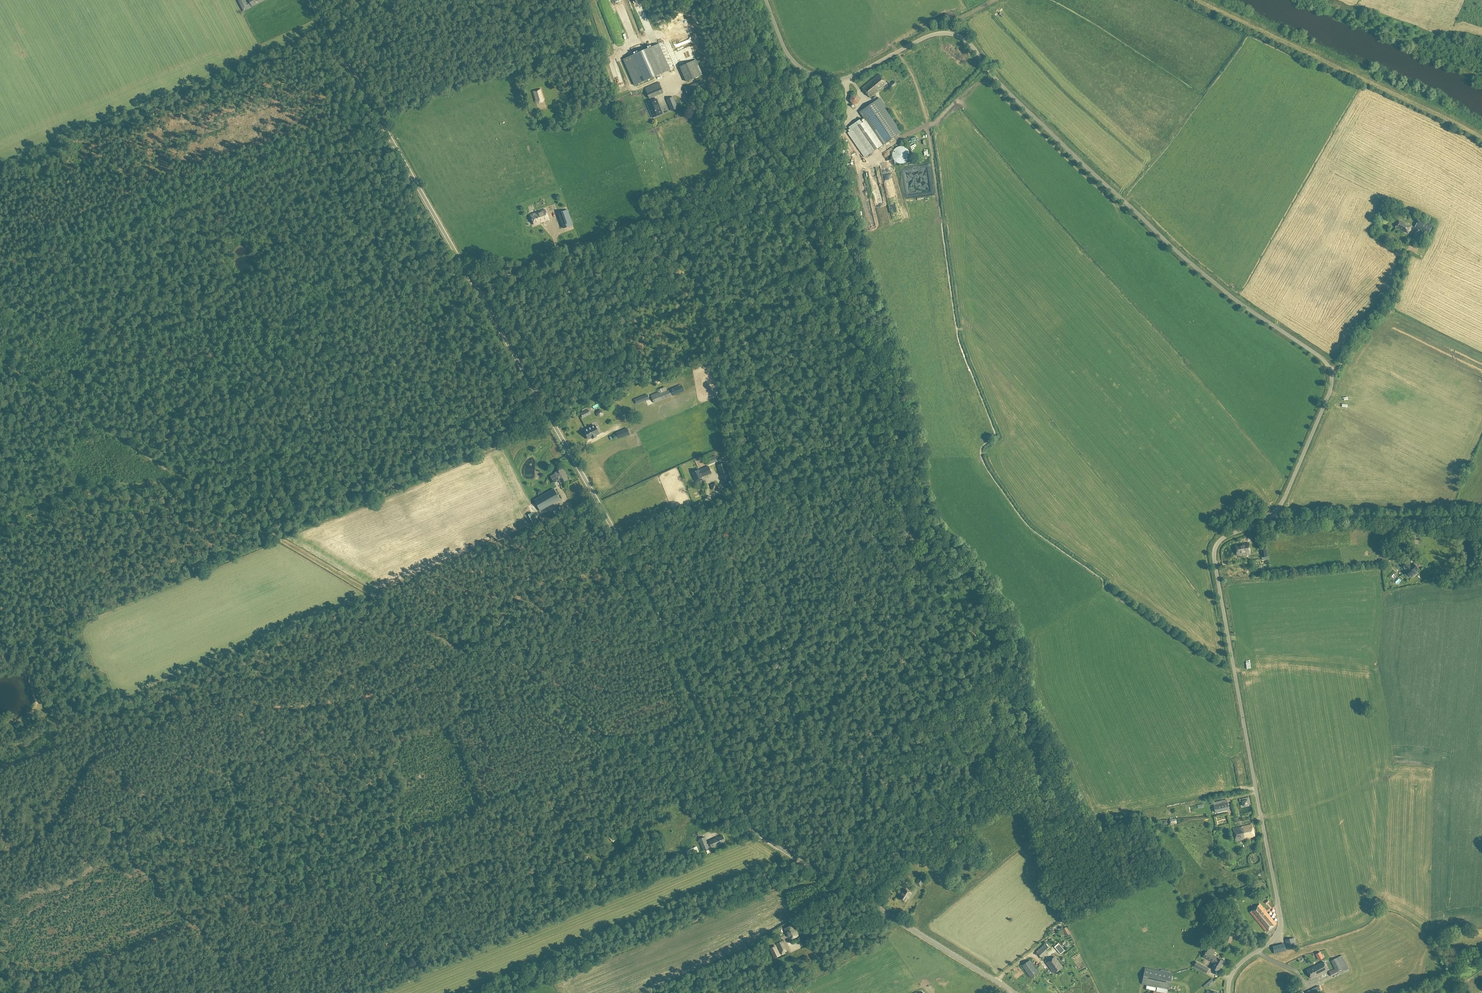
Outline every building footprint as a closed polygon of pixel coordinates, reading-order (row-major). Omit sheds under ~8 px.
[(244,11),(265,0),(248,0),(247,1),(246,0),(238,0),(244,11)] [(651,22),(645,24),(652,42),(658,40),(651,22)] [(619,32),(614,35),(618,42),(623,39),(619,32)] [(663,42),(642,51),(624,59),(636,85),(674,68),(663,42)] [(703,74),(697,61),(696,59),(680,66),(687,81),(703,74)] [(887,84),(879,74),(862,88),(870,97),(887,84)] [(616,79),(620,90),(627,88),(623,79),(620,81),(618,78),(616,79)] [(701,81),(685,88),(688,95),(705,89),(701,81)] [(659,82),(645,88),(649,99),(663,93),(659,82)] [(544,99),(541,88),(532,91),(535,102),(538,104),(542,103),(544,99)] [(678,108),(673,97),(667,99),(671,111),(678,108)] [(859,112),(865,121),(862,123),(860,119),(849,127),(851,131),(848,133),(865,157),(902,132),(884,107),(886,106),(880,98),(859,112)] [(662,114),(657,99),(647,103),(653,117),(662,114)] [(895,148),(893,151),(892,153),(893,156),(895,161),(898,163),(902,163),(906,161),(909,157),(910,153),(908,149),(905,147),(901,146),(898,147),(895,148)] [(549,219),(545,209),(530,215),(534,225),(549,219)] [(558,213),(563,228),(573,225),(567,210),(558,213)] [(1413,226),(1398,219),(1396,223),(1397,224),(1396,227),(1409,234),(1410,231),(1409,230),(1410,228),(1411,229),(1413,226)] [(1432,227),(1422,222),(1419,228),(1423,230),(1423,231),(1428,234),(1432,227)] [(651,397),(652,397),(654,402),(680,391),(678,386),(654,396),(653,394),(651,395),(651,397)] [(588,409),(581,413),(583,418),(590,414),(588,409)] [(594,425),(584,430),(588,439),(592,437),(592,438),(596,436),(595,435),(599,433),(594,425)] [(618,438),(626,435),(624,430),(614,434),(613,435),(614,439),(618,437),(618,438)] [(699,470),(693,472),(696,480),(697,482),(698,481),(700,486),(705,484),(703,480),(701,480),(700,478),(702,477),(711,473),(709,466),(713,464),(713,463),(718,461),(716,456),(706,460),(707,462),(704,464),(706,467),(699,470)] [(718,465),(723,482),(730,480),(725,463),(718,465)] [(555,474),(550,476),(554,483),(559,480),(561,483),(567,479),(562,469),(555,473),(555,474)] [(535,503),(539,511),(560,500),(555,491),(550,494),(535,503)] [(540,517),(542,522),(551,518),(549,513),(540,517)] [(1237,555),(1250,553),(1249,543),(1236,545),(1237,555)] [(1410,576),(1411,577),(1414,574),(1415,575),(1417,573),(1416,572),(1419,569),(1417,568),(1418,567),(1416,565),(1415,566),(1414,564),(1412,567),(1411,566),(1411,565),(1408,562),(1403,566),(1407,570),(1405,571),(1407,572),(1410,576)] [(1243,806),(1251,804),(1249,797),(1242,799),(1242,801),(1243,806)] [(1214,805),(1215,813),(1229,810),(1228,802),(1214,805)] [(1236,841),(1255,836),(1252,825),(1233,829),(1236,841)] [(712,847),(716,845),(725,841),(723,835),(709,841),(712,847)] [(709,848),(705,837),(699,839),(704,850),(709,848)] [(904,880),(908,883),(915,873),(910,871),(904,880)] [(920,877),(916,884),(920,886),(925,879),(920,877)] [(906,902),(907,899),(908,899),(912,893),(905,889),(899,898),(906,902)] [(1250,912),(1266,932),(1276,924),(1260,904),(1250,912)] [(793,925),(785,929),(790,940),(798,936),(793,925)] [(1294,938),(1285,940),(1287,950),(1296,947),(1294,938)] [(786,950),(782,941),(777,943),(782,952),(786,950)] [(1050,941),(1049,942),(1046,944),(1036,952),(1041,957),(1054,946),(1050,941)] [(1067,949),(1061,941),(1055,947),(1061,954),(1067,949)] [(780,955),(776,946),(770,948),(774,958),(780,955)] [(1212,962),(1212,961),(1215,962),(1212,968),(1218,971),(1221,965),(1222,966),(1224,961),(1217,958),(1215,957),(1213,956),(1215,951),(1208,948),(1205,954),(1203,957),(1206,958),(1205,958),(1212,962)] [(1335,969),(1329,972),(1331,976),(1348,969),(1342,956),(1331,961),(1335,969)] [(1047,963),(1054,973),(1063,967),(1055,957),(1047,963)] [(1030,960),(1022,966),(1030,978),(1038,972),(1030,960)] [(1204,966),(1196,962),(1194,966),(1202,971),(1204,966)] [(1311,978),(1327,970),(1323,962),(1307,970),(1311,978)] [(1141,984),(1157,987),(1156,992),(1154,991),(1153,992),(1166,992),(1167,989),(1169,990),(1172,973),(1145,968),(1141,984)]
